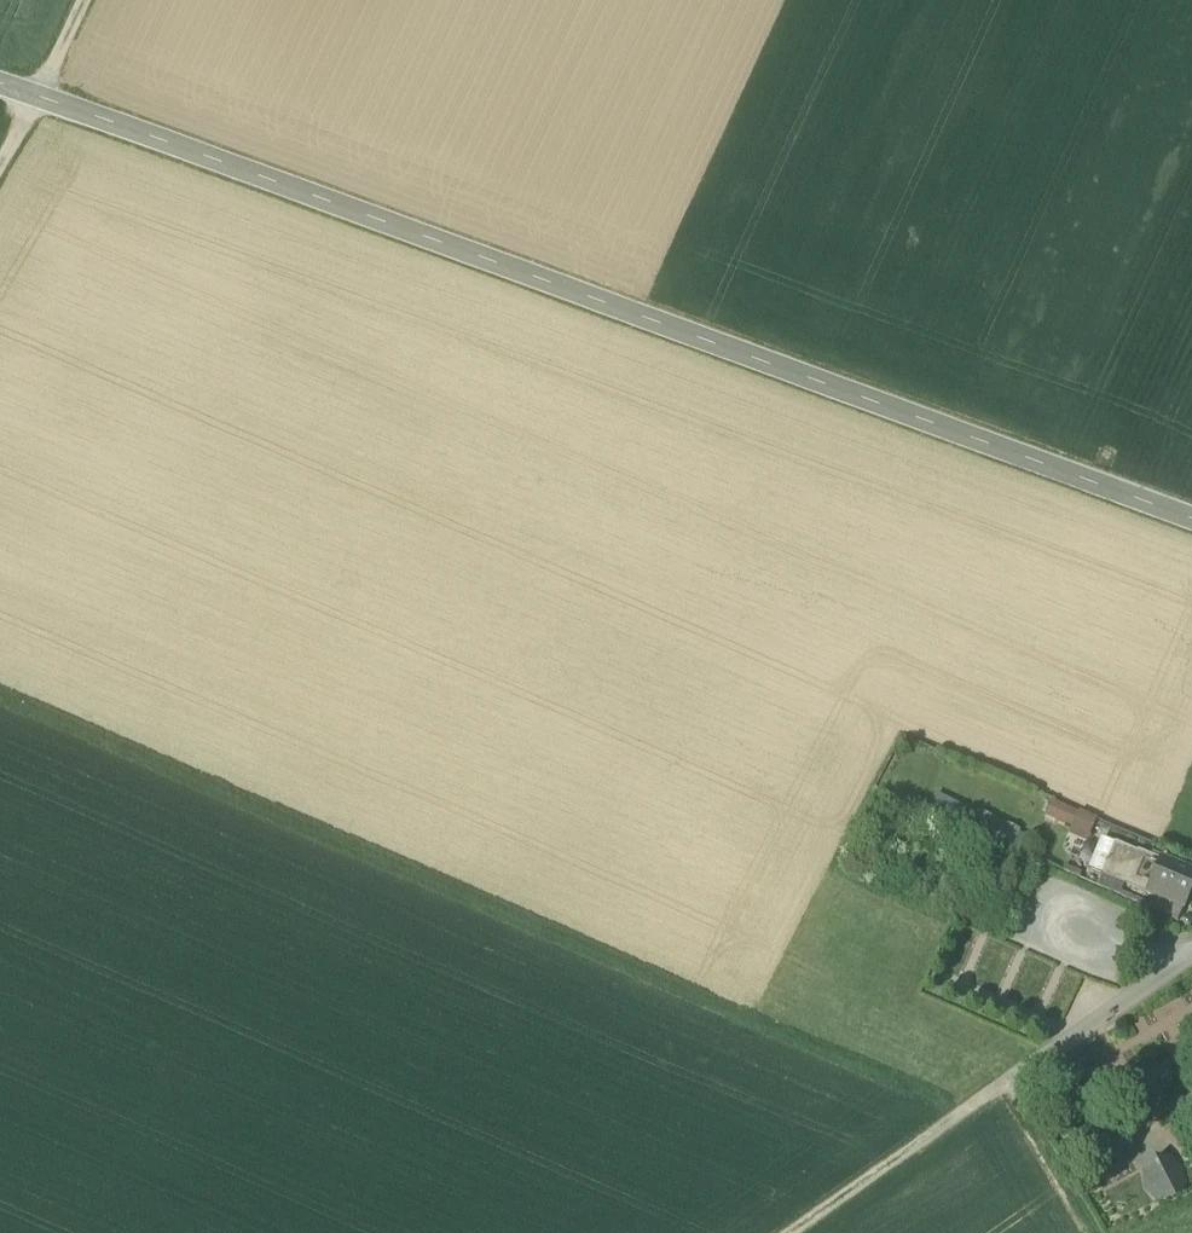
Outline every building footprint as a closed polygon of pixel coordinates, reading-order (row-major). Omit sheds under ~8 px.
[(1043,816),(1088,835),(1096,817),(1052,797),(1043,816)] [(1159,860),(1137,851),(1137,852),(1114,843),(1101,874),(1145,892),(1159,860)] [(1159,860),(1145,892),(1145,893),(1159,899),(1183,908),(1191,888),(1191,874),(1159,860)] [(1183,908),(1159,899),(1154,911),(1177,921),(1183,908)] [(1169,1158),(1142,1172),(1157,1201),(1184,1188),(1169,1158)]
